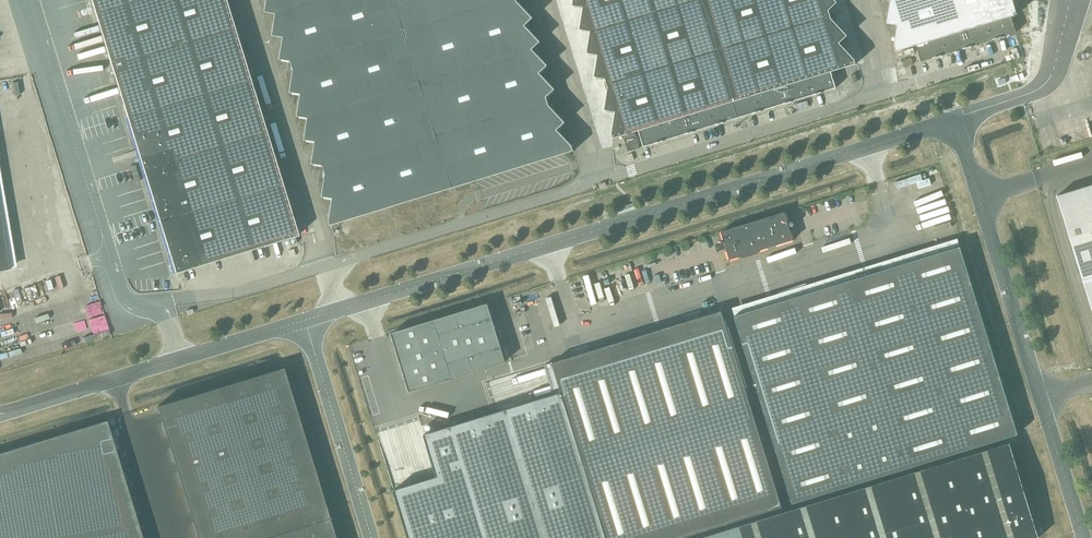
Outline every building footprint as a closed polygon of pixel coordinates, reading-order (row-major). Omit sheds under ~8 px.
[(226,0),(91,0),(174,270),(175,273),(298,235),(226,0)] [(266,11),(276,13),(273,35),(284,36),(280,58),(292,61),(294,69),(290,92),(301,93),(298,115),(309,117),(305,139),(316,141),(312,163),(324,165),(326,173),(322,196),(333,198),(330,220),(331,224),(331,225),(332,224),(573,150),(574,150),(573,149),(572,145),(557,129),(565,122),(550,105),(546,96),(555,88),(539,72),(547,65),(532,48),(540,41),(525,25),(533,17),(517,1),(517,0),(267,0),(266,11)] [(573,5),(583,7),(580,29),(591,31),(587,53),(598,54),(594,76),(606,78),(607,84),(608,86),(608,88),(605,109),(616,111),(612,133),(613,137),(613,138),(615,138),(615,137),(623,135),(628,151),(639,148),(634,131),(638,130),(643,147),(836,87),(831,71),(855,64),(856,63),(855,59),(840,43),(839,42),(847,35),(832,19),(832,18),(831,16),(829,10),(837,2),(835,0),(573,0),(573,5)] [(890,1),(887,23),(898,24),(894,45),(894,46),(896,50),(895,50),(896,51),(897,51),(916,45),(921,61),(1016,32),(1011,15),(1016,14),(1017,14),(1017,13),(1013,0),(890,0),(890,1)] [(914,53),(913,47),(901,51),(903,56),(914,53)] [(913,63),(911,57),(903,60),(905,66),(913,63)] [(1057,195),(1091,309),(1091,185),(1057,195)] [(0,209),(0,270),(10,268),(0,209)] [(793,239),(784,212),(721,231),(724,242),(716,245),(718,251),(726,248),(730,259),(740,256),(743,257),(749,255),(758,253),(759,250),(793,239)] [(297,243),(296,240),(295,237),(281,241),(283,247),(297,243)] [(792,503),(1018,434),(960,246),(735,315),(792,503)] [(505,361),(487,303),(391,333),(409,391),(505,361)] [(721,310),(552,362),(606,537),(679,537),(782,506),(721,310)] [(552,362),(545,364),(554,394),(424,434),(437,476),(393,490),(408,537),(606,537),(552,362)] [(157,406),(159,411),(160,411),(163,422),(167,436),(171,447),(170,447),(174,461),(175,461),(179,472),(178,472),(182,486),(183,486),(186,497),(186,498),(190,511),(191,511),(194,522),(193,523),(197,536),(198,536),(199,537),(335,537),(329,518),(329,517),(283,367),(158,405),(157,406)] [(106,420),(0,453),(0,537),(142,537),(106,420)] [(700,537),(1036,537),(1038,537),(1030,510),(1028,503),(1009,443),(700,537)]
